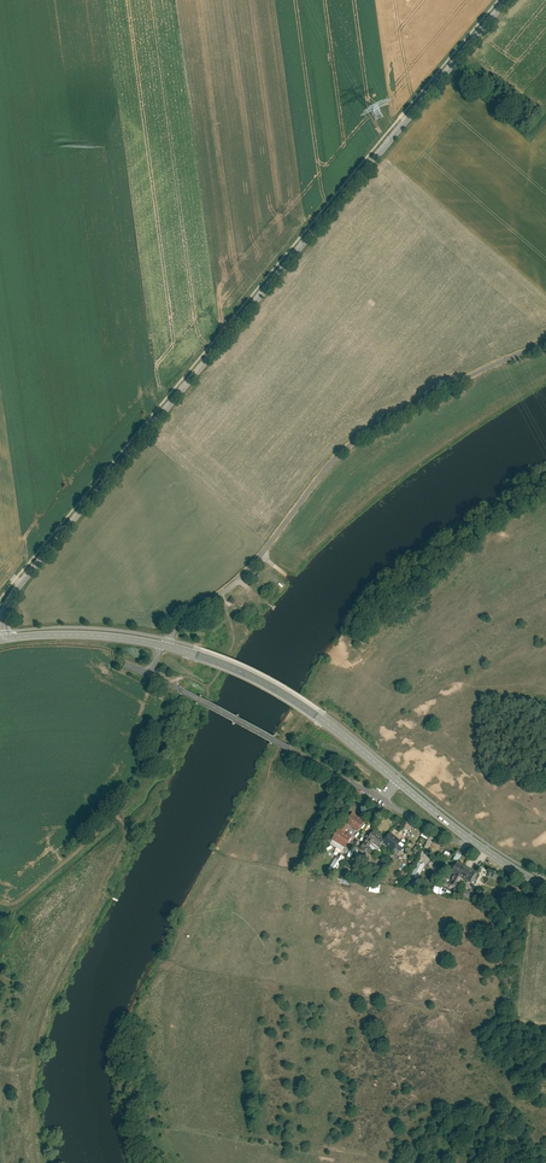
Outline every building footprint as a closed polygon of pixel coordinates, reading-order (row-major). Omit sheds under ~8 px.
[(352,812),(344,821),(355,830),(363,821),(352,812)] [(352,834),(337,827),(331,839),(345,846),(352,834)] [(384,837),(372,828),(363,841),(376,851),(381,843),(397,855),(403,846),(398,842),(401,839),(389,830),(384,837)] [(341,867),(347,858),(340,855),(339,857),(336,856),(328,869),(334,873),(339,866),(341,867)] [(474,870),(456,861),(448,878),(450,879),(448,883),(457,887),(461,878),(469,882),(474,870)] [(369,884),(368,892),(379,893),(380,885),(369,884)] [(449,898),(452,891),(436,884),(433,890),(449,898)]
